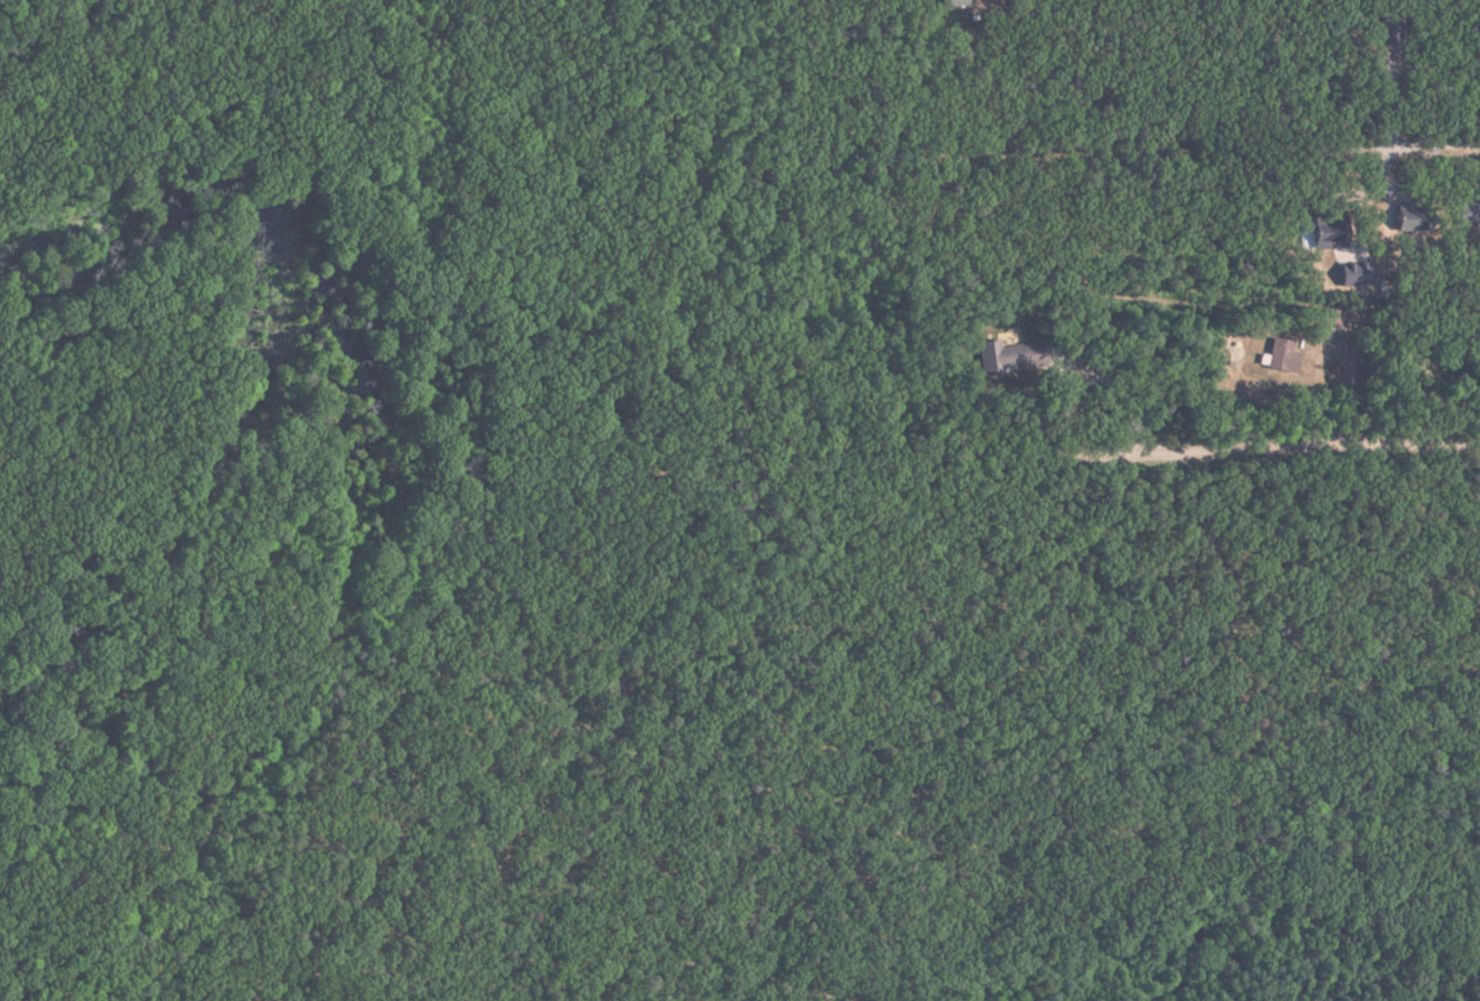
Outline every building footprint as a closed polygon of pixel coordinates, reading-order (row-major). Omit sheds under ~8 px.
[(1399,203),(1399,232),(1432,232),(1432,203),(1399,203)] [(1344,331),(1345,311),(1319,310),(1319,330),(1344,331)] [(1295,344),(1273,338),(1265,368),(1286,374),(1295,344)] [(982,375),(1042,365),(1038,342),(1000,349),(999,341),(977,345),(982,375)]
